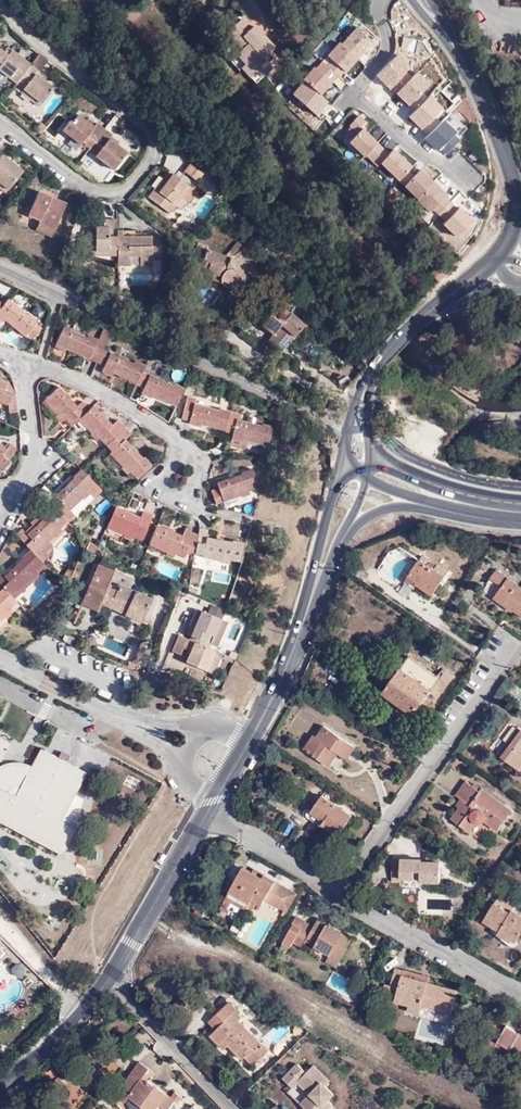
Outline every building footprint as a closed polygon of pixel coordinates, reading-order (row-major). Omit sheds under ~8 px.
[(268,65),(273,71),(281,64),(272,54),(274,52),(274,49),(268,42),(264,45),(259,40),(263,37),(257,29),(254,29),(251,31),(243,21),(228,35),(237,45),(243,51),(238,56),(241,60),(248,51),(262,71),(268,65)] [(376,44),(357,28),(343,44),(340,42),(317,68),(315,67),(290,94),(320,121),(335,104),(325,95),(332,87),(344,73),(345,75),(354,65),(359,59),(365,64),(370,58),(366,54),(376,44)] [(264,45),(268,42),(263,37),(259,40),(264,45)] [(224,56),(235,67),(241,60),(238,56),(243,51),(237,45),(224,56)] [(31,67),(12,51),(8,56),(0,50),(0,71),(10,79),(17,85),(20,82),(31,67)] [(256,77),(262,71),(248,51),(241,60),(256,77)] [(415,67),(400,52),(377,76),(385,84),(404,103),(413,112),(409,117),(419,126),(429,136),(425,141),(432,148),(437,153),(439,150),(444,156),(461,139),(457,135),(459,133),(446,120),(451,115),(428,91),(434,84),(419,69),(413,75),(410,72),(415,67)] [(241,60),(235,67),(240,73),(243,70),(258,85),(266,77),(262,71),(256,77),(241,60)] [(262,71),(266,77),(273,71),(268,65),(262,71)] [(45,78),(31,67),(20,82),(27,88),(25,92),(43,106),(55,91),(45,83),(43,81),(45,78)] [(0,71),(0,76),(8,82),(10,79),(0,71)] [(43,106),(25,92),(22,95),(41,109),(43,106)] [(370,123),(359,113),(347,126),(356,134),(347,143),(365,160),(367,157),(378,168),(382,164),(430,210),(433,207),(449,222),(447,225),(459,237),(474,221),(466,213),(460,208),(458,210),(452,204),(453,202),(448,197),(450,195),(446,191),(432,177),(423,169),(416,176),(410,171),(414,167),(405,159),(395,149),(391,152),(386,147),(372,134),(365,128),(370,123)] [(92,149),(106,131),(99,125),(96,129),(94,127),(89,123),(81,116),(74,124),(73,123),(65,133),(83,147),(86,144),(92,149)] [(115,138),(106,131),(92,149),(100,155),(98,158),(117,173),(130,154),(120,147),(112,141),(114,138),(115,138)] [(81,151),(83,147),(65,133),(62,137),(81,151)] [(49,141),(43,136),(40,141),(50,148),(52,146),(47,143),(49,141)] [(121,145),(114,138),(112,141),(120,147),(121,145)] [(100,155),(92,149),(89,154),(97,160),(98,158),(100,155)] [(8,192),(22,174),(2,157),(0,159),(0,186),(8,192)] [(192,166),(188,171),(195,176),(199,171),(192,166)] [(195,176),(188,171),(186,174),(193,179),(195,176)] [(195,176),(201,181),(205,176),(199,171),(195,176)] [(198,194),(173,175),(167,183),(160,177),(152,187),(155,189),(148,198),(170,215),(176,207),(178,208),(181,208),(185,203),(189,206),(198,194)] [(42,222),(41,225),(56,232),(67,205),(41,194),(30,217),(42,222)] [(119,256),(119,232),(118,220),(105,221),(105,227),(96,227),(96,236),(85,236),(85,256),(97,256),(97,252),(110,253),(110,256),(119,256)] [(56,232),(41,225),(39,229),(55,236),(56,232)] [(119,256),(119,266),(153,267),(153,260),(161,260),(161,247),(153,247),(153,237),(139,237),(139,231),(119,232),(119,256)] [(188,244),(198,232),(190,233),(185,240),(188,244)] [(238,259),(250,252),(236,242),(227,256),(235,259),(238,259)] [(249,283),(235,259),(227,256),(206,250),(202,260),(197,258),(194,267),(210,274),(233,288),(230,293),(227,298),(236,303),(249,283)] [(192,272),(230,293),(233,288),(210,274),(194,267),(192,272)] [(430,274),(437,281),(444,275),(437,267),(430,274)] [(5,302),(2,306),(0,308),(0,325),(2,326),(4,324),(23,340),(25,337),(32,343),(40,333),(34,327),(36,325),(29,318),(27,320),(5,302)] [(281,325),(295,336),(306,323),(292,311),(290,313),(278,303),(262,324),(274,334),(281,325)] [(283,352),(295,336),(281,325),(274,334),(269,340),(283,352)] [(95,366),(101,353),(108,339),(100,335),(95,345),(86,341),(85,343),(62,332),(53,350),(64,356),(66,353),(95,366)] [(135,387),(141,373),(143,369),(133,365),(132,367),(101,353),(95,366),(101,369),(100,374),(110,379),(111,375),(135,387)] [(175,408),(183,390),(173,385),(171,388),(141,373),(135,387),(143,391),(141,395),(151,400),(152,397),(175,408)] [(12,396),(13,393),(7,383),(0,380),(0,383),(6,386),(4,392),(12,396)] [(7,406),(12,396),(4,392),(6,386),(0,383),(0,403),(7,406)] [(78,420),(88,411),(83,406),(78,409),(59,390),(44,403),(57,415),(55,417),(62,424),(64,420),(71,427),(78,420)] [(225,433),(229,415),(219,412),(218,415),(193,408),(194,404),(186,401),(180,423),(188,426),(188,427),(198,430),(199,426),(225,433)] [(106,448),(124,431),(117,424),(112,429),(92,407),(88,411),(78,420),(92,435),(90,436),(96,443),(99,441),(106,448)] [(238,418),(229,415),(225,433),(233,435),(232,439),(247,443),(267,449),(272,431),(262,427),(263,424),(255,422),(253,428),(237,423),(238,418)] [(438,419),(435,425),(443,429),(446,423),(438,419)] [(129,436),(124,431),(106,448),(110,453),(109,455),(121,467),(119,469),(125,476),(129,473),(136,480),(150,467),(142,458),(141,460),(124,442),(129,436)] [(417,433),(413,440),(422,446),(426,439),(417,433)] [(442,447),(447,440),(441,435),(437,439),(435,438),(433,441),(442,449),(442,447)] [(245,450),(247,443),(232,439),(230,446),(245,450)] [(4,473),(11,465),(7,463),(16,451),(10,447),(6,451),(0,447),(0,471),(4,473)] [(257,488),(250,469),(240,472),(241,474),(216,483),(218,489),(212,491),(216,503),(240,495),(241,499),(250,496),(248,491),(257,488)] [(94,484),(81,471),(74,478),(75,480),(49,504),(52,508),(66,522),(72,516),(68,512),(82,499),(83,500),(90,495),(87,491),(94,484)] [(85,503),(99,490),(94,484),(87,491),(90,495),(83,500),(82,499),(68,512),(72,516),(86,504),(85,503)] [(139,516),(115,506),(106,528),(122,534),(121,537),(130,541),(133,537),(141,540),(151,517),(141,512),(139,516)] [(66,522),(52,508),(45,515),(44,515),(38,521),(40,523),(39,525),(40,526),(37,530),(35,528),(27,535),(25,533),(22,530),(16,535),(30,550),(41,562),(49,555),(46,552),(52,546),(48,542),(54,537),(57,538),(63,532),(59,529),(66,522)] [(33,526),(25,533),(27,535),(35,528),(37,530),(40,526),(39,525),(40,523),(38,521),(36,522),(34,520),(31,523),(33,526)] [(194,554),(197,536),(182,530),(180,536),(157,527),(149,546),(173,557),(175,553),(184,557),(186,552),(194,554)] [(206,532),(198,531),(197,536),(194,554),(202,556),(202,558),(221,561),(221,564),(230,565),(230,561),(239,562),(241,544),(232,542),(231,544),(205,539),(206,532)] [(3,588),(9,595),(16,589),(17,590),(32,578),(33,579),(40,572),(37,569),(43,564),(41,562),(30,550),(21,558),(22,559),(3,577),(0,574),(0,585),(3,588)] [(408,579),(416,585),(431,596),(445,577),(421,561),(408,579)] [(41,574),(47,568),(43,564),(37,569),(40,572),(41,574)] [(108,585),(114,572),(99,565),(80,605),(96,612),(100,604),(140,622),(150,600),(120,586),(118,590),(108,585)] [(497,571),(490,579),(502,587),(494,598),(520,617),(520,589),(497,571)] [(16,589),(9,595),(14,599),(41,574),(40,572),(33,579),(32,578),(17,590),(16,589)] [(414,588),(416,585),(408,579),(406,582),(414,588)] [(4,616),(6,619),(14,612),(11,608),(17,603),(14,599),(9,595),(3,588),(0,590),(0,620),(4,616)] [(225,610),(227,604),(218,600),(215,606),(225,610)] [(220,620),(225,610),(215,606),(211,604),(206,614),(220,620)] [(222,621),(220,620),(206,614),(197,610),(186,634),(190,636),(210,645),(222,621)] [(228,624),(222,621),(210,645),(217,648),(228,624)] [(189,639),(180,635),(172,652),(181,656),(185,649),(190,652),(186,662),(206,672),(216,652),(209,648),(189,639)] [(190,636),(189,639),(209,648),(210,645),(190,636)] [(452,663),(456,657),(444,647),(439,654),(452,663)] [(129,665),(139,667),(145,654),(136,650),(129,665)] [(216,652),(206,672),(212,674),(220,658),(222,654),(216,652)] [(230,663),(232,659),(222,654),(220,658),(230,663)] [(439,679),(410,658),(384,694),(414,714),(430,692),(438,698),(451,680),(443,674),(439,679)] [(373,710),(384,694),(367,681),(355,698),(373,710)] [(329,689),(326,694),(334,700),(338,694),(329,689)] [(304,750),(326,765),(335,752),(338,754),(346,760),(354,748),(324,727),(316,738),(313,736),(304,750)] [(518,729),(498,756),(520,772),(520,770),(520,732),(518,729)] [(4,753),(9,743),(0,738),(0,760),(4,753)] [(57,758),(40,749),(30,767),(26,775),(13,797),(0,790),(0,823),(60,856),(75,830),(59,821),(86,773),(65,762),(57,758)] [(60,752),(57,758),(65,762),(68,756),(60,752)] [(335,752),(326,765),(330,767),(338,754),(335,752)] [(30,767),(4,753),(0,760),(0,761),(26,775),(30,767)] [(477,791),(473,787),(466,782),(456,796),(461,800),(464,802),(459,809),(451,820),(468,833),(475,824),(480,824),(484,822),(497,831),(512,812),(483,790),(480,793),(477,791)] [(337,836),(350,817),(321,796),(311,812),(325,823),(323,825),(337,836)] [(464,802),(461,800),(456,806),(459,809),(464,802)] [(438,890),(439,864),(437,864),(437,857),(431,857),(431,864),(427,864),(426,861),(401,860),(401,862),(393,862),(392,882),(401,883),(401,879),(420,880),(420,890),(438,890)] [(262,906),(265,900),(275,882),(264,876),(262,879),(252,873),(244,868),(230,891),(250,904),(252,900),(256,902),(262,906)] [(262,879),(264,876),(254,870),(252,873),(262,879)] [(265,900),(277,907),(282,898),(275,893),(280,885),(275,882),(265,900)] [(277,907),(288,913),(297,895),(280,885),(275,893),(282,898),(277,907)] [(250,912),(256,902),(252,900),(250,904),(230,891),(220,908),(226,912),(231,902),(250,912)] [(512,911),(509,913),(493,905),(483,922),(499,931),(497,935),(508,942),(510,939),(515,943),(520,933),(520,917),(512,911)] [(333,932),(334,929),(318,919),(314,927),(305,922),(303,922),(295,917),(291,924),(300,929),(292,942),(302,948),(306,940),(315,945),(314,947),(330,955),(331,954),(340,960),(352,939),(338,930),(336,933),(333,932)] [(391,948),(388,954),(395,957),(398,952),(391,948)] [(331,954),(330,955),(326,961),(335,967),(340,960),(331,954)] [(456,992),(427,983),(402,976),(403,971),(395,969),(388,993),(396,996),(394,1002),(408,1007),(407,1011),(419,1015),(421,1007),(449,1015),(456,992)] [(402,976),(427,983),(428,979),(403,971),(402,976)] [(191,1010),(180,998),(170,1008),(181,1020),(191,1010)] [(236,1011),(228,1003),(209,1023),(216,1030),(210,1036),(223,1050),(228,1046),(242,1060),(245,1057),(253,1065),(267,1051),(237,1021),(240,1018),(234,1012),(236,1011)] [(447,1023),(449,1015),(421,1007),(419,1015),(427,1018),(429,1011),(441,1015),(439,1021),(447,1023)] [(506,1056),(507,1050),(520,1052),(520,1034),(518,1034),(507,1027),(509,1022),(495,1013),(479,1040),(506,1056)] [(506,1056),(520,1058),(520,1052),(507,1050),(506,1056)] [(143,1077),(149,1069),(139,1063),(115,1096),(125,1103),(129,1097),(143,1107),(145,1108),(168,1108),(174,1101),(177,1103),(181,1097),(174,1092),(171,1097),(148,1080),(146,1084),(141,1079),(143,1077)] [(291,1072),(299,1081),(297,1084),(310,1096),(300,1106),(303,1108),(324,1108),(322,1107),(327,1101),(332,1095),(324,1088),(328,1083),(312,1067),(305,1074),(297,1066),(291,1072)] [(291,1072),(283,1081),(292,1090),(297,1084),(299,1081),(291,1072)] [(59,1077),(50,1084),(57,1092),(66,1084),(59,1077)] [(125,1103),(134,1108),(142,1108),(143,1107),(129,1097),(125,1103)]
